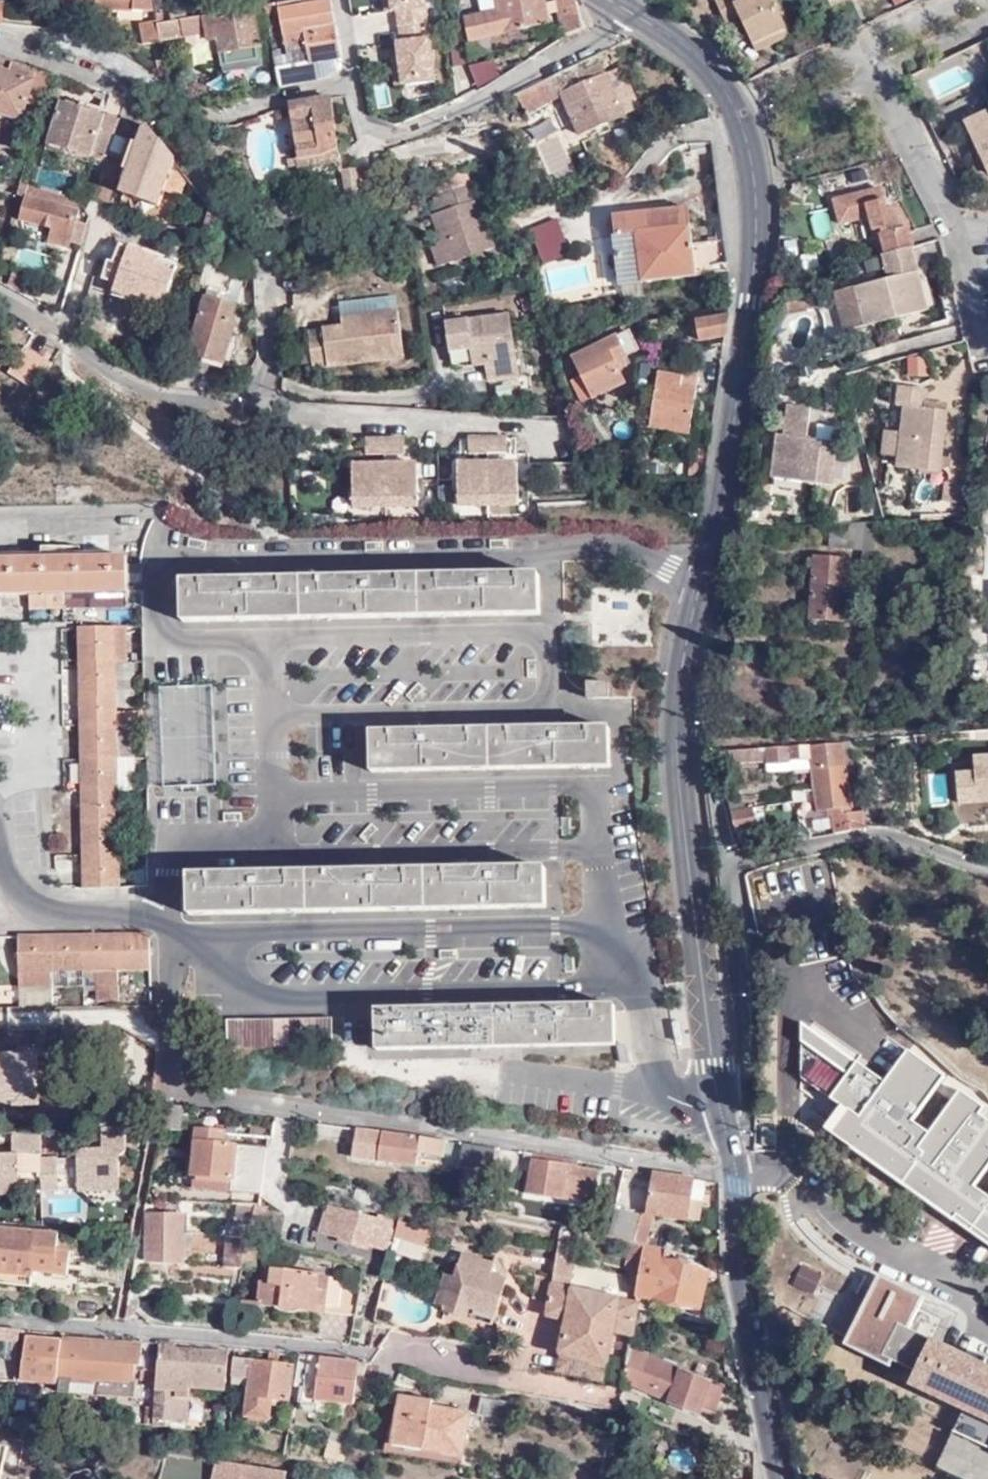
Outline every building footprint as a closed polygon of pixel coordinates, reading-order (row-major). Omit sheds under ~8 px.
[(58,8),(70,9),(71,0),(59,0),(58,8)] [(70,9),(155,15),(153,0),(71,0),(70,9)] [(221,12),(245,9),(243,0),(220,0),(221,12)] [(309,0),(295,0),(265,5),(266,8),(309,0)] [(342,58),(331,0),(309,0),(266,8),(267,20),(276,19),(280,18),(287,49),(306,45),(309,63),(342,58)] [(545,0),(480,0),(484,14),(466,19),(471,41),(550,22),(545,0)] [(578,0),(556,0),(563,32),(571,34),(584,26),(578,1),(578,0)] [(750,41),(785,26),(773,0),(738,0),(733,3),(731,0),(715,0),(725,21),(738,15),(750,41)] [(221,12),(156,23),(157,28),(254,10),(254,7),(245,9),(221,12)] [(267,20),(266,8),(254,10),(258,29),(268,27),(267,20)] [(157,28),(160,39),(186,36),(189,53),(209,50),(208,39),(218,37),(220,53),(223,64),(262,58),(258,29),(254,10),(157,28)] [(268,27),(268,32),(278,30),(276,19),(267,20),(268,27)] [(141,47),(161,44),(160,39),(157,28),(156,23),(139,26),(141,47)] [(785,26),(750,41),(753,50),(789,33),(785,26)] [(208,39),(209,50),(210,55),(220,53),(218,37),(208,39)] [(396,98),(436,95),(432,39),(393,41),(396,98)] [(546,80),(517,94),(528,115),(556,99),(553,94),(561,91),(579,134),(624,116),(616,93),(629,88),(622,69),(607,75),(602,60),(597,62),(594,56),(546,80)] [(36,69),(0,57),(0,114),(20,120),(36,69)] [(163,58),(167,80),(171,83),(175,76),(170,58),(163,58)] [(275,68),(278,88),(326,78),(343,67),(342,58),(309,63),(275,68)] [(466,67),(473,88),(499,79),(492,58),(466,67)] [(107,163),(125,105),(109,95),(103,115),(62,102),(48,143),(107,163)] [(290,104),(299,159),(321,155),(339,148),(331,97),(290,104)] [(179,196),(185,175),(178,165),(134,110),(125,105),(107,163),(97,198),(110,203),(125,154),(135,157),(122,196),(158,207),(164,190),(179,196)] [(987,110),(964,122),(987,170),(987,111),(987,110)] [(20,120),(0,114),(0,124),(17,130),(20,120)] [(296,158),(297,166),(298,168),(341,161),(339,148),(321,155),(299,159),(299,158),(296,158)] [(289,159),(290,168),(297,166),(296,158),(289,159)] [(342,170),(346,201),(362,194),(359,168),(342,170)] [(431,186),(470,173),(469,170),(430,183),(431,186)] [(434,195),(473,182),(470,173),(431,186),(434,195)] [(473,253),(493,246),(473,182),(434,195),(438,210),(433,212),(442,240),(450,261),(473,253)] [(82,248),(89,226),(75,222),(81,201),(21,183),(16,199),(27,202),(22,222),(51,231),(47,243),(68,249),(69,244),(82,248)] [(883,257),(915,249),(910,228),(901,230),(897,209),(889,211),(883,190),(838,201),(844,224),(873,217),(883,257)] [(723,271),(719,240),(692,243),(688,205),(613,214),(622,283),(723,271)] [(822,210),(808,215),(816,237),(831,232),(822,210)] [(572,253),(558,217),(533,227),(547,263),(572,253)] [(450,261),(442,240),(431,243),(439,264),(450,261)] [(161,309),(176,266),(114,245),(102,279),(118,284),(115,293),(161,309)] [(495,253),(493,246),(473,253),(476,259),(495,253)] [(931,311),(915,251),(886,257),(892,281),(858,290),(868,328),(931,311)] [(249,276),(207,262),(205,266),(196,295),(203,298),(193,329),(186,327),(178,351),(224,364),(235,323),(230,321),(243,281),(249,276)] [(404,351),(399,310),(341,316),(342,324),(309,331),(314,370),(370,364),(369,355),(404,351)] [(445,327),(448,348),(469,344),(470,352),(473,367),(485,366),(488,381),(518,377),(508,316),(445,327)] [(725,336),(729,316),(697,322),(701,340),(725,336)] [(628,331),(617,337),(626,358),(638,351),(628,331)] [(626,358),(617,337),(572,359),(581,377),(571,381),(582,404),(628,380),(623,371),(627,368),(623,359),(626,358)] [(469,344),(448,348),(449,355),(470,352),(469,344)] [(683,373),(682,378),(681,389),(696,391),(699,376),(683,373)] [(681,389),(682,378),(658,374),(650,427),(691,432),(696,391),(681,389)] [(898,466),(939,471),(948,402),(926,399),(927,389),(900,386),(898,407),(905,407),(902,433),(899,457),(898,466)] [(840,443),(811,439),(814,408),(792,406),(788,436),(780,435),(775,477),(835,485),(840,443)] [(899,457),(902,433),(884,430),(882,454),(899,457)] [(469,454),(507,453),(507,437),(468,438),(469,454)] [(366,457),(404,456),(403,440),(365,441),(366,457)] [(694,449),(691,477),(704,478),(708,450),(694,449)] [(460,506),(520,504),(518,462),(458,464),(460,506)] [(355,510),(419,507),(418,466),(353,468),(355,510)] [(942,502),(958,503),(960,483),(945,481),(942,502)] [(876,563),(879,521),(852,523),(850,546),(865,548),(864,563),(876,563)] [(852,523),(833,522),(832,544),(850,546),(852,523)] [(848,556),(816,554),(811,617),(843,619),(848,556)] [(30,593),(30,608),(65,607),(65,593),(127,591),(127,605),(143,605),(142,576),(142,564),(127,564),(126,556),(0,560),(0,594),(30,593)] [(183,623),(540,615),(540,577),(508,577),(351,580),(210,583),(183,584),(183,623)] [(135,760),(135,753),(127,753),(127,727),(123,726),(115,726),(116,712),(115,662),(127,662),(126,628),(80,627),(83,888),(118,888),(117,820),(125,820),(125,802),(116,802),(116,792),(134,791),(134,760),(135,760)] [(608,684),(608,670),(587,670),(587,685),(608,684)] [(123,712),(116,712),(115,726),(123,726),(123,712)] [(123,726),(127,727),(136,726),(142,727),(142,712),(123,712),(123,726)] [(127,753),(135,753),(136,726),(127,727),(127,753)] [(610,767),(609,727),(581,728),(400,731),(372,732),(373,771),(610,767)] [(845,765),(842,740),(728,747),(729,755),(736,755),(737,762),(767,759),(768,764),(812,759),(815,788),(830,786),(829,767),(845,765)] [(970,754),(971,773),(951,775),(955,822),(987,820),(987,752),(970,754)] [(847,783),(845,765),(829,767),(830,786),(847,783)] [(863,827),(861,810),(849,811),(847,783),(830,786),(815,788),(817,810),(831,808),(833,833),(835,832),(863,827)] [(753,807),(733,811),(737,829),(757,825),(753,807)] [(546,909),(547,870),(517,870),(370,873),(218,875),(187,876),(188,915),(546,909)] [(150,967),(150,935),(18,937),(20,969),(52,969),(53,984),(86,982),(86,968),(101,968),(100,1001),(118,1001),(119,968),(150,967)] [(28,1005),(52,1003),(51,988),(26,990),(28,1005)] [(377,1049),(615,1045),(614,1006),(586,1006),(418,1008),(377,1009),(377,1049)] [(334,1043),(334,1017),(228,1018),(228,1044),(334,1043)] [(37,1055),(0,1055),(0,1100),(16,1100),(16,1105),(39,1105),(37,1055)] [(987,1220),(987,1174),(834,1071),(813,1101),(987,1220)] [(225,1129),(197,1125),(195,1174),(233,1176),(235,1143),(225,1142),(225,1129)] [(358,1127),(358,1126),(355,1149),(381,1153),(379,1159),(417,1164),(419,1152),(443,1156),(446,1138),(358,1127)] [(122,1129),(81,1130),(81,1194),(123,1193),(122,1129)] [(15,1133),(18,1178),(30,1177),(28,1155),(40,1155),(39,1132),(15,1133)] [(493,1145),(462,1141),(457,1168),(489,1173),(493,1145)] [(232,1192),(263,1194),(268,1146),(268,1144),(235,1143),(233,1176),(232,1192)] [(381,1153),(355,1149),(354,1156),(379,1159),(381,1153)] [(165,1151),(158,1150),(154,1169),(162,1170),(165,1151)] [(568,1158),(533,1152),(526,1192),(561,1198),(568,1158)] [(18,1197),(17,1154),(0,1155),(0,1197),(18,1197)] [(40,1157),(41,1194),(73,1194),(73,1157),(40,1157)] [(568,1158),(561,1198),(572,1201),(579,1160),(568,1158)] [(700,1219),(703,1202),(690,1200),(693,1180),(654,1173),(646,1211),(651,1212),(687,1219),(687,1217),(700,1219)] [(233,1176),(195,1174),(194,1190),(232,1192),(233,1176)] [(703,1202),(707,1181),(693,1180),(690,1200),(703,1202)] [(257,1200),(245,1200),(231,1245),(249,1245),(250,1243),(251,1235),(255,1218),(257,1200)] [(257,1200),(255,1218),(265,1219),(269,1201),(262,1200),(257,1200)] [(391,1229),(394,1219),(378,1215),(377,1217),(329,1206),(327,1213),(325,1213),(320,1233),(387,1250),(393,1230),(391,1229)] [(638,1214),(612,1208),(605,1235),(630,1240),(633,1241),(638,1214)] [(642,1243),(645,1244),(651,1212),(646,1211),(638,1214),(633,1241),(642,1243)] [(182,1262),(183,1214),(148,1213),(148,1260),(182,1262)] [(398,1219),(395,1235),(428,1246),(433,1231),(398,1219)] [(555,1283),(572,1287),(578,1228),(560,1225),(555,1280),(555,1283)] [(30,1274),(33,1248),(56,1250),(57,1232),(0,1229),(0,1271),(30,1274)] [(874,1272),(817,1235),(794,1270),(852,1308),(874,1272)] [(626,1272),(638,1274),(642,1243),(633,1241),(630,1240),(626,1272)] [(262,1245),(250,1243),(249,1245),(245,1261),(258,1264),(262,1245)] [(662,1260),(664,1248),(645,1244),(642,1243),(638,1274),(636,1291),(698,1307),(705,1270),(662,1260)] [(229,1263),(245,1263),(245,1261),(249,1245),(231,1245),(229,1263)] [(492,1323),(499,1297),(503,1277),(489,1273),(491,1262),(458,1253),(453,1276),(443,1274),(435,1305),(445,1307),(444,1311),(492,1323)] [(275,1266),(275,1270),(274,1281),(265,1280),(262,1280),(259,1304),(326,1312),(326,1304),(330,1275),(325,1274),(324,1272),(275,1266)] [(274,1281),(275,1270),(266,1269),(265,1280),(274,1281)] [(0,1271),(0,1285),(29,1288),(30,1274),(0,1271)] [(336,1275),(330,1275),(326,1304),(334,1305),(337,1285),(343,1285),(343,1280),(336,1280),(336,1275)] [(534,1293),(550,1298),(555,1283),(555,1280),(538,1275),(534,1293)] [(920,1339),(905,1332),(921,1300),(875,1277),(839,1348),(900,1379),(920,1339)] [(569,1320),(557,1370),(602,1383),(613,1331),(629,1335),(634,1304),(572,1287),(555,1283),(550,1298),(550,1299),(548,1314),(569,1320)] [(354,1286),(343,1285),(337,1285),(334,1305),(334,1315),(351,1316),(354,1286)] [(0,1329),(0,1340),(18,1341),(19,1330),(0,1329)] [(59,1382),(62,1342),(26,1339),(24,1378),(59,1382)] [(921,1439),(918,1445),(941,1456),(943,1450),(952,1431),(987,1448),(987,1367),(931,1340),(910,1384),(963,1410),(955,1426),(932,1414),(921,1439)] [(59,1382),(59,1395),(134,1401),(136,1385),(131,1386),(133,1367),(139,1368),(141,1347),(62,1342),(59,1382)] [(158,1374),(153,1428),(167,1429),(168,1426),(187,1429),(190,1389),(180,1388),(180,1382),(224,1386),(226,1353),(175,1349),(160,1347),(159,1361),(158,1374)] [(721,1387),(628,1349),(624,1374),(623,1381),(700,1411),(701,1410),(710,1413),(721,1387)] [(279,1363),(281,1353),(269,1352),(268,1362),(279,1363)] [(359,1398),(367,1363),(301,1355),(296,1386),(303,1388),(301,1402),(320,1404),(321,1401),(354,1406),(356,1397),(359,1398)] [(0,1358),(0,1383),(15,1384),(17,1360),(0,1358)] [(290,1364),(279,1363),(268,1362),(234,1358),(232,1375),(251,1377),(246,1418),(269,1421),(272,1397),(284,1399),(290,1364)] [(150,1373),(158,1374),(159,1361),(150,1361),(150,1373)] [(614,1386),(622,1388),(623,1381),(624,1374),(617,1372),(614,1386)] [(460,1456),(469,1410),(433,1404),(434,1398),(400,1392),(392,1443),(460,1456)] [(507,1419),(510,1404),(481,1398),(478,1412),(507,1419)] [(288,1473),(166,1454),(162,1478),(287,1478),(288,1473)]
